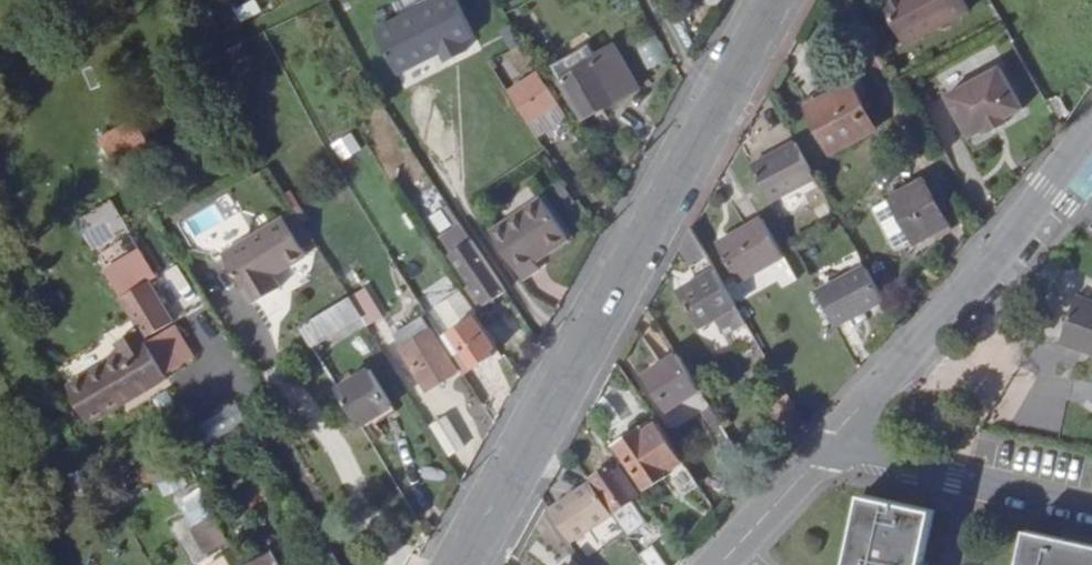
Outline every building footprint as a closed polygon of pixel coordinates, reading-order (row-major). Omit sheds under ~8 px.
[(371,20),(396,85),(478,53),(458,0),(423,0),(371,20)] [(886,3),(907,45),(969,13),(962,0),(893,0),(886,3)] [(615,48),(562,77),(583,115),(637,85),(615,48)] [(945,95),(969,138),(1001,120),(1005,117),(1022,108),(999,66),(945,95)] [(545,69),(540,71),(518,83),(513,86),(527,109),(531,107),(554,95),(558,92),(545,69)] [(442,70),(435,75),(391,97),(406,122),(431,108),(445,134),(469,121),(469,120),(446,133),(438,119),(461,105),(442,70)] [(827,95),(801,109),(823,151),(869,129),(847,85),(827,95)] [(796,100),(801,109),(827,95),(823,86),(796,100)] [(531,107),(527,109),(536,124),(567,108),(558,92),(554,95),(531,107)] [(461,105),(438,119),(446,133),(469,120),(461,105)] [(324,132),(343,164),(380,143),(361,113),(360,113),(335,127),(324,132)] [(1007,121),(1005,117),(1001,120),(983,130),(985,133),(1007,121)] [(772,204),(818,181),(798,145),(753,167),(772,204)] [(950,221),(927,175),(891,193),(892,196),(914,239),(950,221)] [(566,182),(560,187),(569,202),(575,198),(566,182)] [(540,267),(536,261),(534,256),(568,235),(544,195),(493,225),(523,277),(540,267)] [(892,196),(882,202),(902,242),(913,237),(892,196)] [(73,219),(89,250),(127,231),(111,200),(73,219)] [(287,210),(302,235),(315,227),(300,202),(287,210)] [(508,291),(457,207),(452,210),(460,224),(447,232),(489,302),(508,291)] [(302,235),(287,210),(227,246),(255,297),(283,280),(277,267),(310,248),(302,235)] [(766,220),(720,244),(739,279),(784,254),(766,220)] [(693,227),(680,251),(696,279),(680,289),(700,324),(736,303),(693,227)] [(534,256),(536,261),(572,240),(568,235),(534,256)] [(865,267),(817,291),(835,326),(883,301),(865,267)] [(1075,287),(1063,318),(1057,348),(1091,361),(1091,293),(1075,287)] [(304,320),(315,339),(365,312),(353,291),(304,320)] [(495,353),(464,296),(457,300),(467,318),(452,327),(474,365),(495,353)] [(432,330),(405,347),(428,387),(455,371),(432,330)] [(136,360),(134,361),(149,386),(151,385),(154,390),(176,378),(174,375),(156,344),(149,331),(126,344),(136,360)] [(172,334),(156,344),(174,375),(191,366),(172,334)] [(667,412),(700,389),(677,355),(644,376),(667,412)] [(109,415),(130,403),(128,398),(149,386),(134,361),(119,369),(114,360),(88,375),(109,415)] [(352,369),(337,377),(364,422),(396,403),(374,366),(356,376),(352,369)] [(94,423),(109,415),(88,375),(73,383),(94,423)] [(151,391),(149,386),(128,398),(130,403),(151,391)] [(203,440),(245,427),(239,407),(197,420),(203,440)] [(446,415),(434,423),(451,452),(463,444),(446,415)] [(682,461),(654,418),(618,442),(619,444),(651,494),(673,480),(668,470),(682,461)] [(651,494),(619,444),(611,449),(643,499),(651,494)] [(748,482),(757,476),(747,461),(739,468),(748,482)] [(604,489),(599,491),(615,515),(636,503),(624,482),(620,484),(615,476),(612,471),(599,480),(604,489)] [(620,484),(624,482),(619,474),(615,476),(620,484)] [(599,491),(594,484),(549,510),(569,542),(615,515),(599,491)] [(870,488),(852,564),(925,564),(939,505),(870,488)] [(233,547),(219,521),(195,533),(209,559),(233,547)] [(1033,525),(1024,564),(1091,564),(1091,539),(1033,525)] [(641,556),(647,564),(669,564),(658,546),(641,556)] [(243,556),(248,564),(262,564),(265,563),(257,548),(243,556)] [(279,555),(265,563),(262,564),(284,564),(279,555)]
